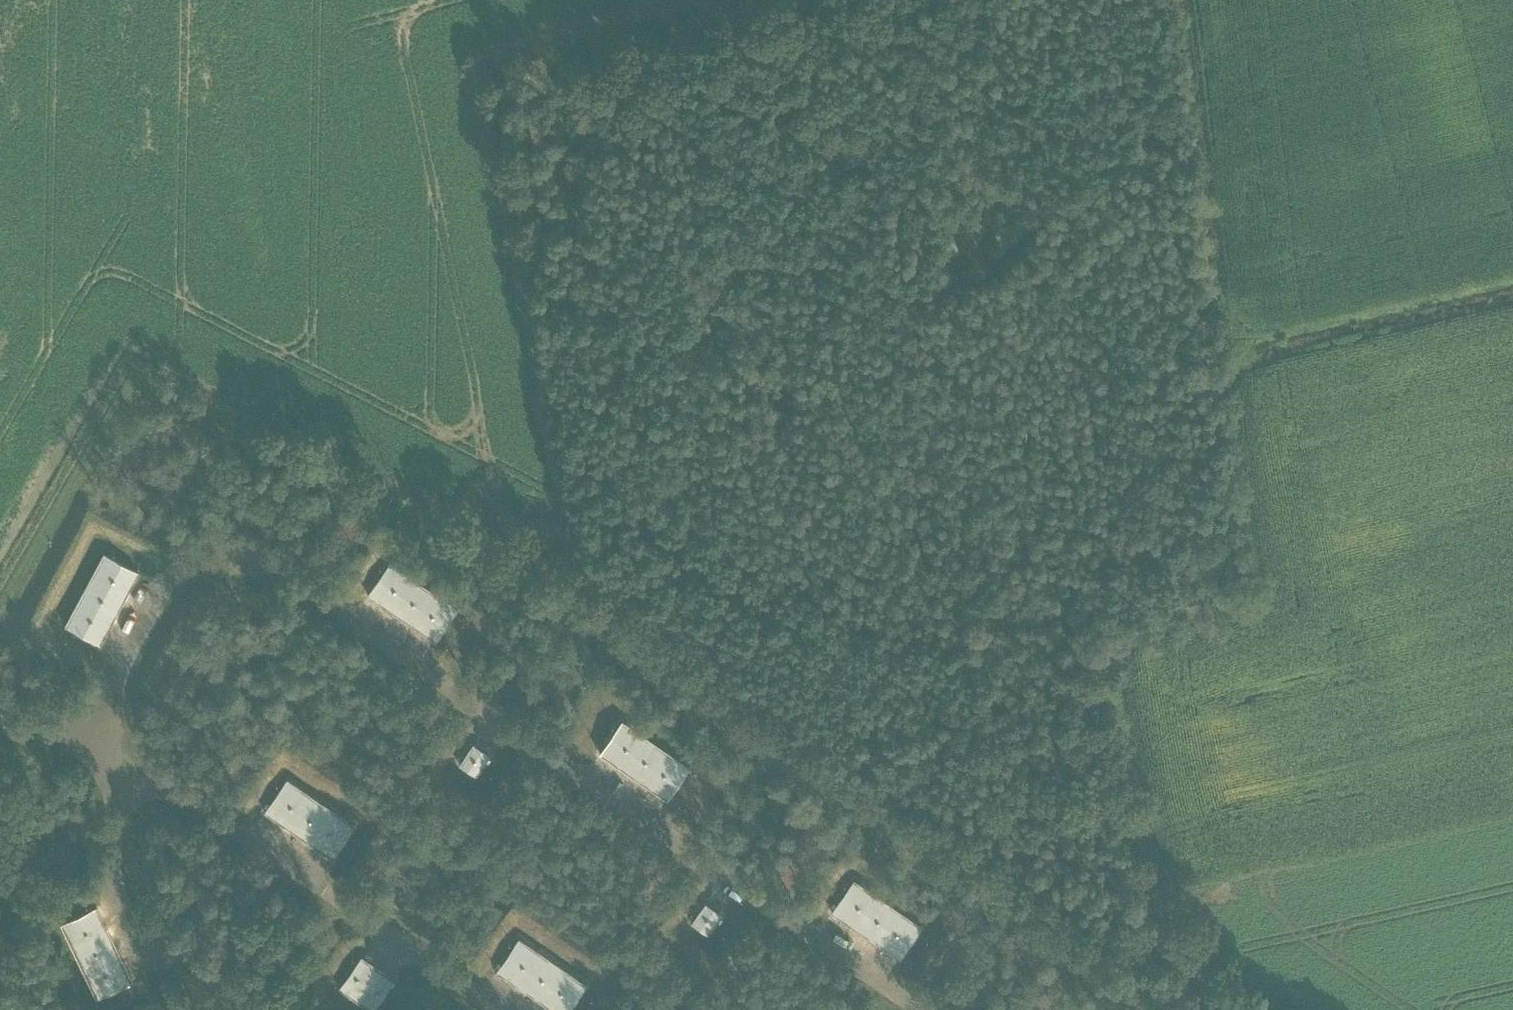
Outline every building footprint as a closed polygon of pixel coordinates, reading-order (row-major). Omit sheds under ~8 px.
[(63,627),(99,646),(139,573),(103,553),(63,627)] [(434,642),(457,608),(390,561),(366,595),(434,642)] [(667,800),(690,768),(621,720),(599,753),(667,800)] [(458,765),(475,777),(489,755),(472,744),(458,765)] [(265,812),(332,858),(354,826),(287,779),(265,812)] [(899,960),(922,927),(853,880),(830,913),(899,960)] [(690,925),(707,936),(721,914),(704,904),(690,925)] [(95,998),(131,981),(96,906),(59,924),(95,998)] [(551,1009),(569,1009),(586,985),(518,939),(495,972),(551,1009)] [(370,1009),(374,1009),(394,980),(360,957),(338,988),(370,1009)]
